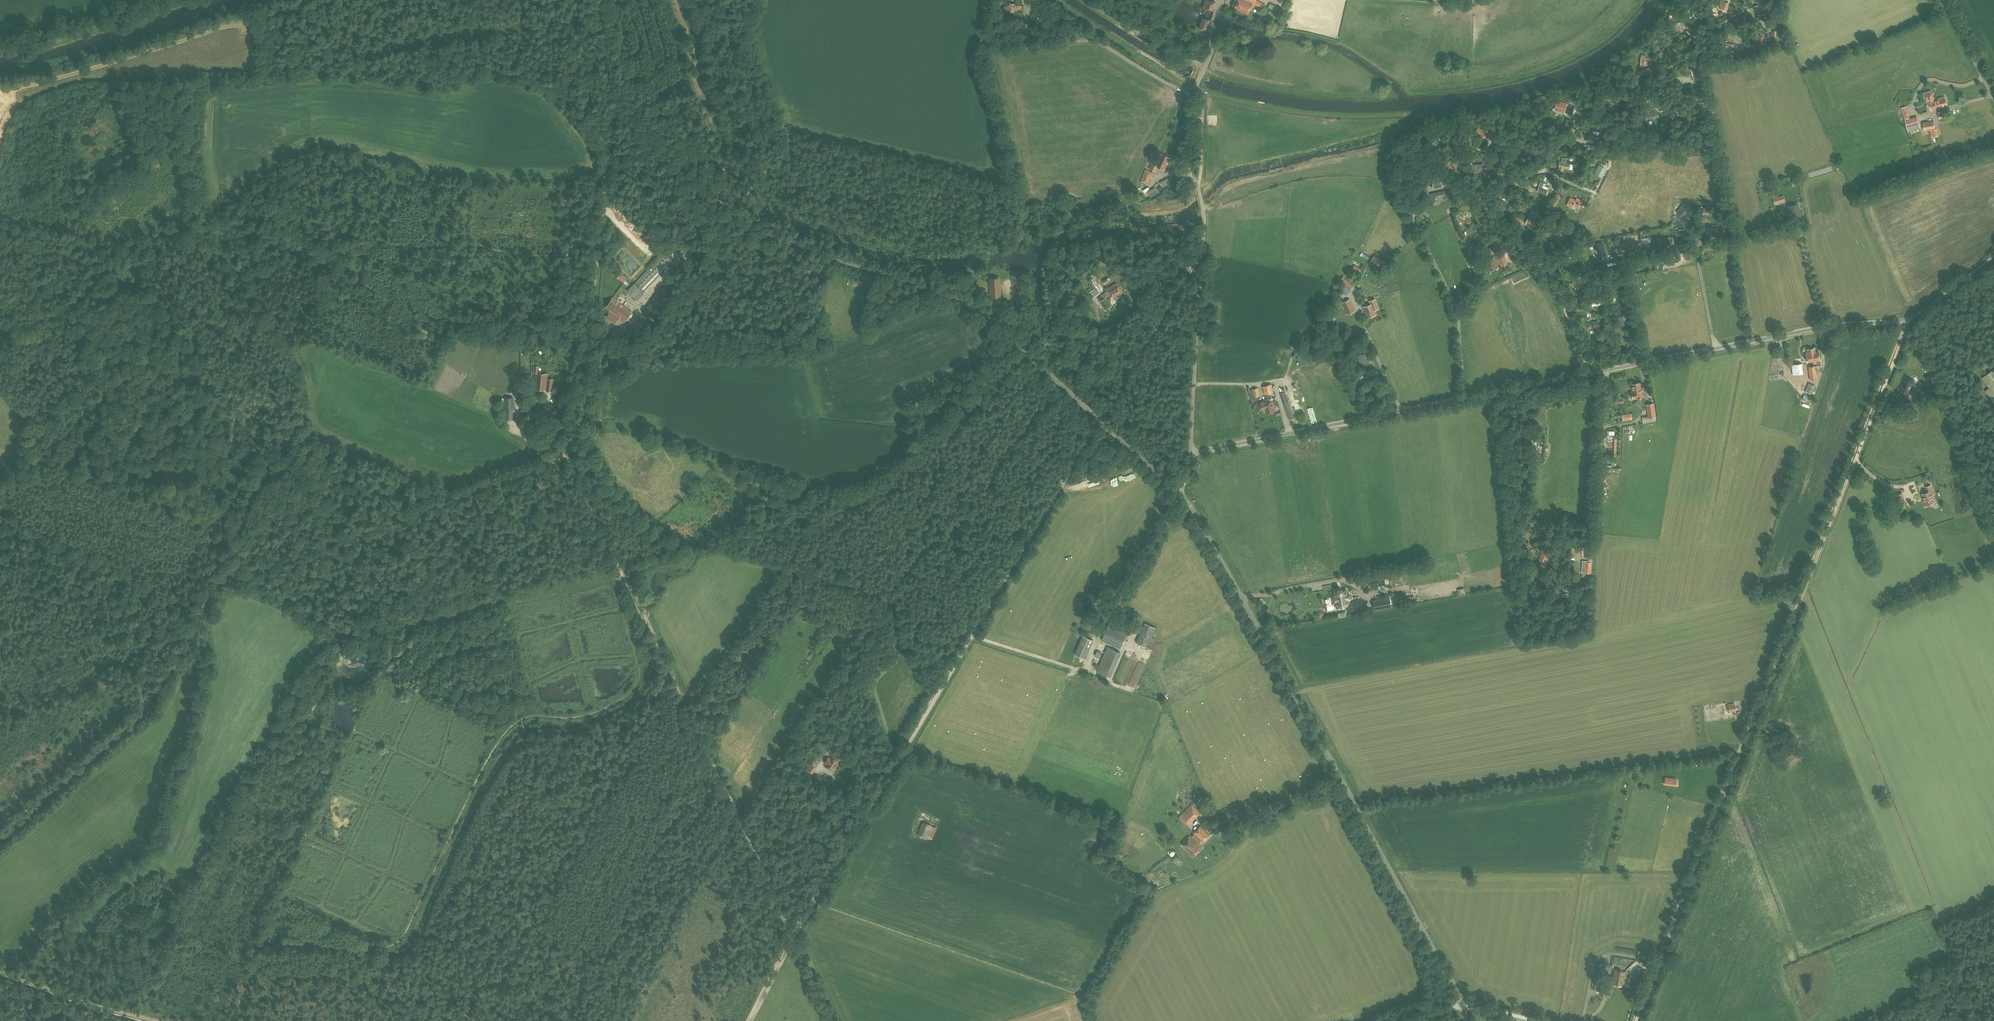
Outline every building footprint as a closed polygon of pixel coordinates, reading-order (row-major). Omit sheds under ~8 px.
[(1007,10),(1007,11),(1014,12),(1015,8),(1019,8),(1019,5),(1020,0),(1017,0),(1016,4),(1010,3),(1008,3),(1007,6),(1005,6),(1004,6),(1004,7),(1004,9),(1004,10),(1005,11),(1006,11),(1007,10)] [(1203,8),(1213,11),(1213,10),(1215,2),(1208,0),(1206,0),(1203,8)] [(1255,1),(1256,0),(1238,0),(1235,8),(1247,14),(1252,4),(1264,10),(1265,6),(1255,1)] [(1719,5),(1721,6),(1720,8),(1726,10),(1729,3),(1724,1),(1724,0),(1721,0),(1719,4),(1719,5)] [(1758,5),(1756,6),(1758,11),(1762,9),(1761,6),(1764,5),(1765,6),(1765,5),(1763,0),(1756,0),(1758,5)] [(1282,8),(1270,3),(1269,7),(1280,13),(1282,8)] [(1689,15),(1686,18),(1691,22),(1690,23),(1691,23),(1692,24),(1695,22),(1694,21),(1696,19),(1697,20),(1699,18),(1694,12),(1690,16),(1689,15)] [(1049,17),(1041,16),(1040,21),(1044,21),(1043,28),(1047,29),(1049,17)] [(1210,20),(1203,18),(1200,29),(1207,31),(1210,20)] [(1001,37),(1005,38),(1006,38),(1007,27),(1005,27),(1005,26),(1002,26),(1002,23),(999,23),(998,29),(1002,30),(1001,37)] [(1761,44),(1765,45),(1766,41),(1768,41),(1770,37),(1761,34),(1761,33),(1759,38),(1757,43),(1761,44)] [(1666,46),(1661,50),(1666,54),(1674,46),(1668,40),(1664,44),(1666,46)] [(1641,65),(1644,65),(1644,64),(1651,64),(1652,60),(1652,58),(1645,58),(1645,55),(1641,55),(1641,58),(1641,65)] [(1697,67),(1690,69),(1694,81),(1699,79),(1698,77),(1700,76),(1697,67)] [(1612,96),(1619,101),(1623,95),(1615,90),(1612,96)] [(1928,91),(1923,93),(1925,99),(1926,99),(1927,105),(1930,104),(1932,110),(1947,106),(1945,97),(1934,100),(1932,92),(1929,93),(1928,91)] [(1564,111),(1567,103),(1557,101),(1555,107),(1555,109),(1564,112),(1564,111)] [(1701,114),(1707,113),(1706,108),(1705,102),(1698,103),(1701,114)] [(1910,118),(1907,106),(1901,108),(1905,119),(1910,118)] [(1648,113),(1645,114),(1646,119),(1658,116),(1657,111),(1655,112),(1655,108),(1648,110),(1648,113)] [(1919,124),(1917,117),(1905,120),(1907,127),(1919,124)] [(1925,131),(1930,130),(1931,137),(1938,136),(1937,129),(1931,130),(1931,128),(1934,127),(1933,121),(1923,123),(1924,129),(1925,131)] [(1482,130),(1479,133),(1481,134),(1479,137),(1483,140),(1485,138),(1487,139),(1490,136),(1485,133),(1486,131),(1485,130),(1484,132),(1482,130)] [(1592,134),(1592,131),(1588,130),(1587,138),(1597,140),(1598,135),(1592,134)] [(1429,142),(1435,146),(1438,142),(1438,143),(1439,142),(1437,141),(1439,138),(1436,136),(1434,138),(1432,141),(1431,140),(1429,142)] [(1630,145),(1631,137),(1621,136),(1620,143),(1630,145)] [(1657,144),(1657,149),(1667,150),(1667,145),(1668,144),(1661,144),(1662,142),(1657,141),(1657,144)] [(1536,153),(1527,149),(1525,154),(1534,158),(1536,153)] [(1165,170),(1170,158),(1161,153),(1155,166),(1152,164),(1149,169),(1156,172),(1158,167),(1165,170)] [(1559,162),(1558,169),(1563,170),(1563,169),(1564,169),(1564,168),(1572,170),(1572,169),(1573,165),(1573,164),(1566,163),(1567,158),(1562,158),(1561,162),(1559,162)] [(1451,172),(1456,168),(1451,162),(1453,161),(1451,159),(1445,165),(1451,172)] [(1488,177),(1488,172),(1488,167),(1484,167),(1483,163),(1475,164),(1476,173),(1479,173),(1479,171),(1483,171),(1483,177),(1488,177)] [(1602,177),(1606,168),(1605,168),(1606,165),(1602,163),(1600,166),(1599,165),(1596,170),(1598,171),(1596,174),(1602,177)] [(1153,173),(1145,170),(1141,182),(1149,185),(1150,181),(1149,180),(1150,177),(1152,177),(1153,173)] [(1160,182),(1163,188),(1170,183),(1167,178),(1160,182)] [(1549,187),(1543,185),(1544,182),(1541,181),(1538,186),(1539,186),(1537,191),(1546,194),(1549,187)] [(1148,192),(1152,198),(1159,193),(1156,188),(1148,192)] [(1440,192),(1435,193),(1430,194),(1433,204),(1440,203),(1438,197),(1444,196),(1444,197),(1445,200),(1452,199),(1451,195),(1450,189),(1440,192)] [(1560,199),(1562,195),(1558,193),(1551,205),(1555,207),(1559,199),(1560,199)] [(1773,198),(1775,204),(1780,203),(1779,200),(1784,198),(1783,195),(1773,198)] [(1577,198),(1575,200),(1570,197),(1568,202),(1573,205),(1579,208),(1580,205),(1583,206),(1585,201),(1577,198)] [(1506,202),(1498,200),(1496,207),(1504,210),(1506,202)] [(1801,216),(1797,203),(1788,206),(1788,209),(1785,209),(1788,217),(1791,216),(1791,219),(1801,216)] [(1685,215),(1691,208),(1687,205),(1685,207),(1683,205),(1677,212),(1682,215),(1683,214),(1685,215)] [(1525,223),(1529,225),(1528,227),(1533,229),(1533,227),(1536,222),(1537,220),(1534,218),(1535,216),(1530,214),(1529,216),(1525,223)] [(1523,222),(1519,216),(1515,219),(1519,225),(1523,222)] [(1710,228),(1711,236),(1723,236),(1723,227),(1718,227),(1718,228),(1710,228)] [(1559,229),(1551,232),(1553,235),(1554,234),(1556,238),(1564,235),(1561,230),(1560,231),(1559,229)] [(1663,246),(1670,244),(1669,237),(1660,238),(1661,243),(1658,244),(1658,248),(1663,247),(1663,246)] [(1625,247),(1625,250),(1634,249),(1638,249),(1637,244),(1634,244),(1634,242),(1624,244),(1625,246),(1624,247),(1624,248),(1625,247)] [(1605,252),(1599,243),(1591,248),(1594,252),(1595,251),(1596,254),(1595,254),(1597,257),(1605,252)] [(1486,255),(1484,250),(1473,255),(1475,260),(1486,255)] [(1500,264),(1506,261),(1503,255),(1498,257),(1500,264)] [(1374,256),(1371,260),(1379,265),(1382,261),(1374,256)] [(1490,271),(1498,267),(1494,257),(1486,261),(1490,271)] [(1359,275),(1362,269),(1355,265),(1351,270),(1359,275)] [(623,283),(626,278),(620,273),(617,278),(623,283)] [(1350,290),(1354,286),(1344,276),(1340,281),(1350,290)] [(989,278),(989,282),(991,303),(1001,302),(999,281),(999,277),(989,278)] [(1576,277),(1571,284),(1577,289),(1583,282),(1576,277)] [(1103,282),(1106,286),(1112,282),(1109,278),(1103,282)] [(1600,282),(1595,279),(1592,286),(1597,288),(1600,282)] [(1621,286),(1620,279),(1608,282),(1609,287),(1612,286),(1612,288),(1621,286)] [(1106,292),(1102,295),(1103,296),(1105,298),(1109,296),(1110,298),(1112,295),(1113,296),(1121,290),(1117,283),(1105,290),(1106,292)] [(644,313),(653,320),(673,293),(663,286),(644,313)] [(1088,293),(1092,299),(1097,295),(1094,290),(1088,293)] [(1103,296),(1099,299),(1100,301),(1099,301),(1102,306),(1103,305),(1105,309),(1111,305),(1110,302),(1111,302),(1109,300),(1111,299),(1110,298),(1109,296),(1105,298),(1103,296)] [(624,322),(632,312),(618,302),(618,301),(613,297),(605,308),(609,311),(605,316),(615,324),(619,318),(624,322)] [(1343,302),(1347,314),(1354,311),(1349,299),(1343,302)] [(1363,306),(1365,312),(1367,317),(1376,314),(1374,310),(1379,308),(1375,299),(1369,301),(1370,304),(1363,306)] [(1623,315),(1617,316),(1619,326),(1625,325),(1623,315)] [(1587,323),(1588,329),(1594,328),(1595,331),(1599,331),(1598,327),(1599,326),(1598,321),(1587,323)] [(622,339),(622,328),(613,328),(612,339),(622,339)] [(1811,353),(1815,352),(1814,348),(1807,349),(1808,353),(1806,353),(1808,362),(1812,362),(1811,353)] [(1308,354),(1306,357),(1297,350),(1293,357),(1295,359),(1296,359),(1302,363),(1306,366),(1310,361),(1313,357),(1308,354)] [(1819,351),(1815,352),(1811,353),(1812,362),(1820,360),(1819,351)] [(1364,354),(1358,357),(1361,362),(1362,362),(1365,367),(1369,366),(1368,364),(1370,363),(1369,360),(1367,361),(1366,360),(1367,360),(1364,354)] [(1792,374),(1803,373),(1801,363),(1791,365),(1792,374)] [(1810,380),(1817,379),(1815,365),(1808,367),(1810,380)] [(552,392),(554,379),(547,378),(548,373),(538,372),(539,367),(534,366),(533,372),(535,372),(534,389),(552,392)] [(1354,367),(1352,370),(1350,369),(1348,371),(1354,375),(1358,370),(1354,367)] [(1982,378),(1993,394),(1993,368),(1982,378)] [(1914,379),(1905,375),(1900,389),(1909,393),(1914,379)] [(1926,396),(1936,391),(1937,391),(1932,379),(1930,375),(1925,377),(1930,388),(1924,391),(1926,396)] [(1633,399),(1636,398),(1636,399),(1643,397),(1642,391),(1641,391),(1639,383),(1632,384),(1633,391),(1632,392),(1632,394),(1631,395),(1631,397),(1633,398),(1633,399)] [(1812,394),(1815,386),(1808,383),(1805,391),(1812,394)] [(1264,394),(1273,392),(1271,384),(1262,386),(1264,394)] [(1255,396),(1260,395),(1258,388),(1248,390),(1250,397),(1251,401),(1256,399),(1255,396)] [(1294,417),(1285,391),(1280,393),(1289,419),(1294,417)] [(514,419),(513,397),(504,398),(505,419),(514,419)] [(1269,405),(1268,402),(1267,400),(1256,403),(1258,411),(1264,409),(1264,408),(1265,408),(1265,407),(1269,405)] [(1272,401),(1268,402),(1269,405),(1265,407),(1267,413),(1275,411),(1272,401)] [(1656,417),(1653,404),(1646,405),(1648,418),(1656,417)] [(535,413),(539,420),(550,414),(546,407),(535,413)] [(1929,484),(1925,485),(1927,490),(1921,493),(1923,497),(1924,500),(1923,500),(1925,506),(1929,504),(1928,503),(1934,500),(1932,493),(1933,493),(1929,484)] [(1544,565),(1549,555),(1542,552),(1537,562),(1544,565)] [(1385,584),(1384,577),(1369,579),(1370,586),(1385,584)] [(1350,599),(1350,598),(1349,594),(1349,593),(1348,593),(1347,594),(1346,590),(1346,589),(1345,589),(1342,590),(1342,589),(1341,588),(1338,588),(1338,589),(1337,590),(1337,591),(1334,591),(1334,592),(1336,607),(1337,607),(1337,608),(1341,607),(1341,608),(1341,609),(1342,609),(1344,608),(1345,608),(1345,607),(1345,606),(1348,606),(1348,605),(1349,605),(1348,600),(1349,599),(1350,599)] [(1102,613),(1106,605),(1098,601),(1100,597),(1092,593),(1088,602),(1092,604),(1090,608),(1094,609),(1094,610),(1097,611),(1102,613)] [(1389,601),(1388,595),(1387,593),(1372,596),(1374,606),(1389,603),(1389,601)] [(1089,631),(1094,627),(1086,619),(1082,623),(1089,631)] [(1129,627),(1110,619),(1101,639),(1120,647),(1129,627)] [(1145,623),(1136,643),(1146,647),(1155,628),(1145,623)] [(1082,635),(1074,654),(1084,658),(1092,640),(1082,635)] [(753,649),(749,652),(751,654),(750,655),(754,659),(759,655),(756,652),(757,651),(759,650),(755,646),(754,648),(753,647),(753,648),(753,649)] [(1107,646),(1096,671),(1107,675),(1117,650),(1107,646)] [(836,759),(832,756),(830,759),(829,759),(826,762),(827,763),(825,766),(831,770),(837,761),(836,759)] [(816,766),(811,763),(807,770),(812,773),(816,766)] [(1675,786),(1677,778),(1665,777),(1664,784),(1675,786)] [(1200,812),(1193,805),(1190,807),(1184,813),(1192,820),(1200,812)] [(923,822),(918,834),(925,837),(930,825),(923,822)] [(1191,836),(1181,845),(1193,857),(1196,854),(1203,847),(1199,843),(1202,840),(1203,841),(1207,837),(1209,835),(1201,826),(1194,832),(1196,834),(1193,838),(1191,836)] [(1597,981),(1597,982),(1596,982),(1594,990),(1600,991),(1602,983),(1598,982),(1598,981),(1601,982),(1602,977),(1604,977),(1606,967),(1599,966),(1597,976),(1596,976),(1595,980),(1597,981)] [(1623,985),(1625,971),(1615,969),(1612,983),(1623,985)] [(1642,977),(1633,975),(1631,985),(1640,987),(1642,977)]
